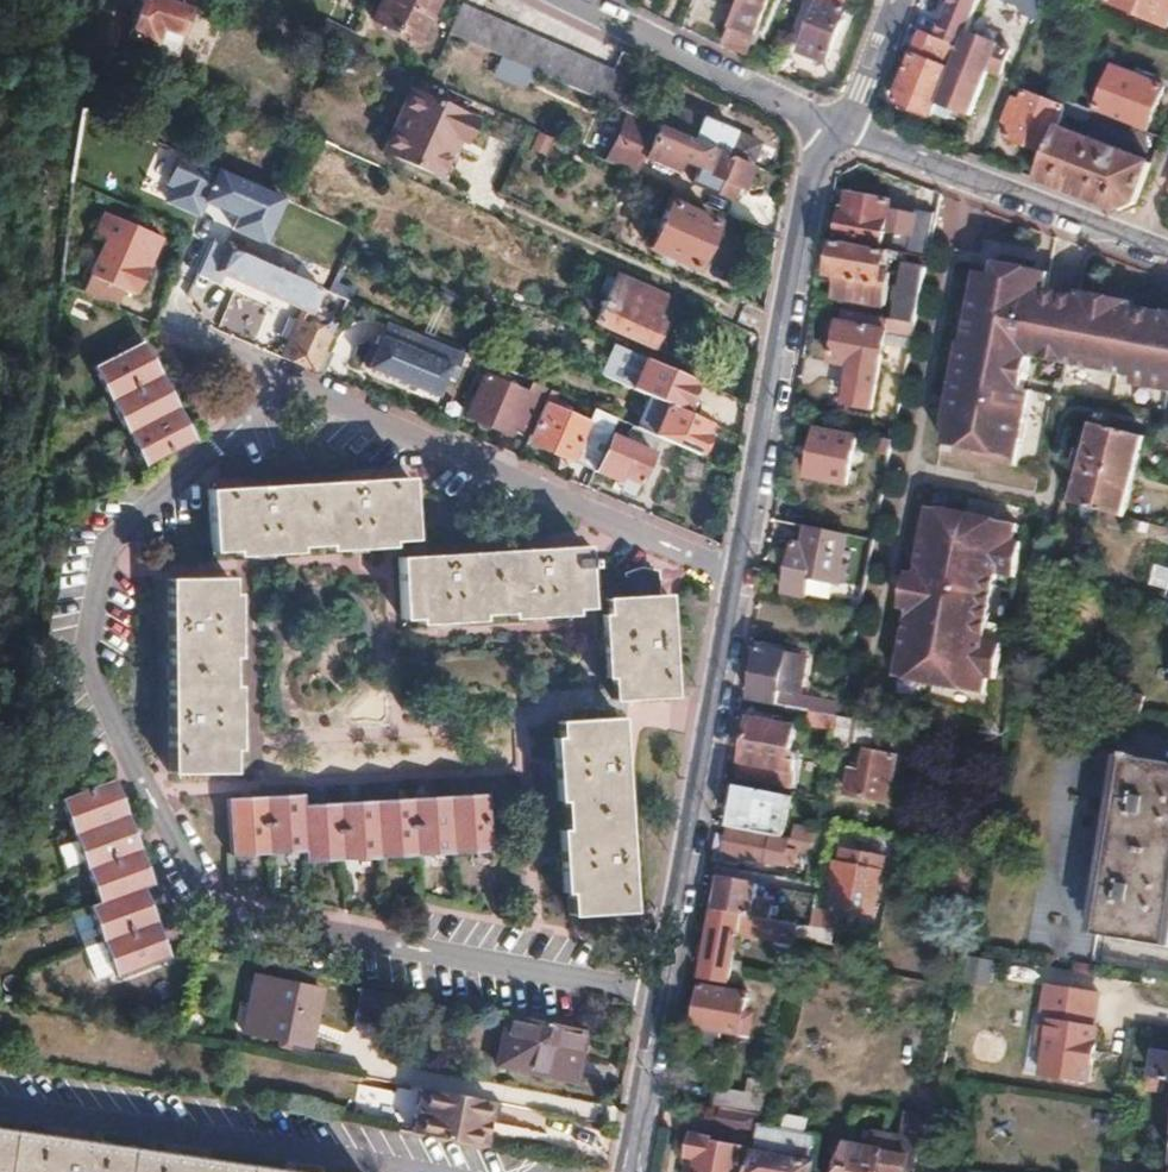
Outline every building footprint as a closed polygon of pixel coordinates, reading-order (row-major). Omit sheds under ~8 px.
[(131,22),(175,42),(193,2),(189,0),(140,0),(131,22)] [(372,21),(417,42),(438,0),(382,0),(372,21)] [(725,43),(747,52),(768,0),(742,0),(725,43)] [(800,50),(827,62),(848,8),(846,6),(848,0),(820,0),(800,50)] [(938,36),(962,46),(974,14),(979,2),(974,0),(952,0),(938,36)] [(1020,6),(1016,16),(1037,25),(1048,0),(1006,0),(1020,6)] [(1108,3),(1167,28),(1167,0),(1110,0),(1108,3)] [(460,3),(447,33),(600,101),(612,72),(460,3)] [(101,11),(97,38),(102,40),(107,12),(101,11)] [(107,12),(102,40),(113,45),(118,14),(107,12)] [(952,71),(935,113),(948,118),(953,108),(970,116),(989,71),(1001,75),(1011,50),(976,35),(980,27),(976,26),(980,17),(974,14),(962,46),(952,71)] [(319,35),(340,44),(348,31),(326,22),(319,35)] [(923,30),(913,55),(952,71),(962,46),(938,36),(923,30)] [(348,31),(340,44),(354,50),(360,36),(348,31)] [(913,55),(895,102),(933,117),(935,113),(952,71),(913,55)] [(1116,67),(1097,111),(1149,132),(1166,87),(1116,67)] [(612,72),(600,101),(621,110),(633,82),(612,72)] [(413,91),(385,153),(442,177),(460,139),(468,143),(479,120),(413,91)] [(1025,91),(1007,137),(1048,153),(1058,128),(1065,111),(1066,108),(1025,91)] [(1066,108),(1065,111),(1088,120),(1093,109),(1070,100),(1066,108)] [(652,101),(644,120),(668,131),(707,148),(748,166),(758,144),(678,109),(677,112),(652,101)] [(739,188),(748,166),(707,148),(668,131),(644,120),(629,113),(614,147),(642,159),(646,151),(655,155),(651,163),(674,173),(678,162),(697,170),(691,184),(726,199),(732,185),(739,188)] [(1048,153),(1037,180),(1122,212),(1136,204),(1152,164),(1058,128),(1048,153)] [(614,147),(607,162),(635,175),(642,159),(614,147)] [(213,178),(179,162),(166,185),(174,189),(167,201),(199,215),(206,202),(240,218),(237,230),(272,238),(290,200),(219,166),(213,178)] [(672,191),(647,247),(695,268),(715,224),(684,210),(689,199),(672,191)] [(841,216),(838,235),(882,243),(890,201),(850,194),(845,217),(841,216)] [(148,232),(99,212),(90,235),(101,240),(79,292),(114,306),(120,289),(132,294),(144,265),(136,262),(148,232)] [(895,231),(891,252),(926,259),(935,217),(911,213),(907,233),(895,231)] [(214,230),(210,239),(218,243),(298,278),(308,257),(260,236),(254,248),(214,230)] [(156,235),(148,232),(136,262),(144,265),(156,235)] [(837,242),(831,277),(841,279),(838,297),(885,306),(889,286),(883,284),(889,252),(837,242)] [(218,243),(208,265),(300,305),(309,309),(318,287),(298,278),(218,243)] [(942,426),(947,427),(944,445),(983,453),(982,458),(1019,466),(1034,389),(1025,388),(1032,357),(1133,378),(1132,387),(1167,393),(1167,311),(1162,310),(1162,312),(1129,306),(1131,300),(1079,289),(1078,296),(1045,289),(1028,285),(1032,268),(998,262),(995,274),(978,271),(963,344),(958,343),(948,393),(960,396),(957,411),(945,409),(942,426)] [(905,266),(895,320),(916,324),(926,270),(905,266)] [(1032,268),(1028,285),(1045,289),(1049,271),(1032,268)] [(616,273),(594,320),(649,345),(659,322),(650,319),(662,293),(616,273)] [(309,309),(300,305),(279,355),(315,371),(330,335),(302,324),(309,309)] [(888,319),(886,332),(888,332),(913,337),(916,324),(895,320),(888,319)] [(839,322),(831,363),(880,372),(888,332),(886,332),(839,322)] [(458,356),(384,323),(366,367),(435,397),(444,375),(450,377),(458,356)] [(138,339),(89,365),(141,464),(190,438),(138,339)] [(644,359),(631,388),(664,403),(681,410),(694,381),(644,359)] [(484,375),(467,415),(507,433),(512,425),(529,432),(548,388),(523,377),(517,391),(484,375)] [(529,432),(525,441),(591,470),(615,417),(591,407),(585,421),(550,406),(555,391),(548,388),(529,432)] [(948,393),(945,409),(957,411),(960,396),(948,393)] [(664,403),(652,433),(658,436),(696,453),(708,422),(681,410),(664,403)] [(615,417),(591,470),(620,482),(618,486),(632,493),(658,436),(652,433),(615,417)] [(1081,474),(1073,505),(1124,518),(1145,438),(1094,425),(1087,453),(1081,452),(1075,472),(1081,474)] [(817,430),(808,477),(846,485),(856,438),(817,430)] [(405,475),(205,487),(209,549),(411,537),(405,475)] [(907,612),(893,678),(981,695),(984,679),(993,681),(1001,644),(983,641),(996,576),(1014,579),(1020,545),(1012,543),(1016,525),(928,507),(914,575),(911,593),(902,591),(898,610),(907,612)] [(795,542),(786,591),(808,596),(811,578),(836,583),(846,532),(808,525),(804,544),(795,542)] [(582,544),(395,556),(399,617),(587,607),(582,544)] [(627,596),(604,598),(610,700),(673,695),(666,594),(650,595),(649,580),(656,578),(654,571),(642,573),(632,573),(622,572),(621,579),(626,581),(627,596)] [(905,574),(902,591),(911,593),(914,575),(905,574)] [(227,576),(165,576),(168,771),(230,769),(227,576)] [(761,649),(751,700),(810,712),(839,718),(841,705),(781,693),(782,690),(790,692),(797,656),(761,649)] [(1116,690),(1111,708),(1140,716),(1144,697),(1116,690)] [(810,712),(808,725),(836,730),(839,718),(810,712)] [(617,717),(556,720),(566,913),(629,910),(617,717)] [(836,730),(835,738),(872,745),(876,725),(839,718),(836,730)] [(752,719),(740,777),(790,786),(795,760),(789,760),(796,728),(752,719)] [(852,771),(847,795),(888,803),(897,758),(868,752),(863,773),(852,771)] [(1095,935),(1166,947),(1167,933),(1167,764),(1125,756),(1095,935)] [(109,779),(59,798),(99,904),(90,907),(117,976),(167,957),(140,888),(150,885),(109,779)] [(739,786),(732,827),(784,836),(792,795),(739,786)] [(300,797),(226,801),(229,853),(304,848),(305,860),(488,847),(484,795),(301,806),(300,797)] [(797,826),(795,838),(815,842),(817,829),(797,826)] [(732,827),(727,854),(785,864),(787,848),(813,853),(815,842),(795,838),(789,837),(784,836),(732,827)] [(841,867),(833,907),(872,915),(884,857),(870,854),(869,858),(843,853),(841,867)] [(722,877),(716,909),(753,915),(758,884),(722,877)] [(716,909),(703,976),(730,980),(740,931),(795,941),(796,936),(798,924),(753,915),(716,909)] [(814,910),(811,926),(832,930),(850,934),(852,920),(845,919),(845,916),(814,910)] [(798,924),(796,936),(830,943),(832,930),(811,926),(798,924)] [(250,975),(239,1031),(307,1044),(318,989),(250,975)] [(702,985),(695,1028),(721,1032),(748,1037),(751,1021),(743,1020),(749,994),(702,985)] [(1049,992),(1040,1044),(1049,1046),(1044,1076),(1091,1083),(1099,1029),(1096,1029),(1100,999),(1049,992)] [(506,1013),(495,1063),(571,1079),(581,1029),(506,1013)] [(695,1028),(691,1048),(717,1053),(721,1032),(695,1028)] [(1154,1079),(1165,1080),(1167,1081),(1167,1060),(1157,1058),(1154,1079)] [(719,1087),(716,1106),(762,1114),(769,1081),(750,1077),(747,1092),(719,1087)] [(1147,1078),(1145,1090),(1163,1092),(1165,1080),(1154,1079),(1147,1078)] [(417,1087),(409,1132),(483,1145),(485,1134),(478,1133),(480,1120),(487,1122),(491,1101),(417,1087)] [(849,1096),(840,1143),(848,1144),(851,1145),(860,1098),(849,1096)] [(880,1171),(909,1171),(919,1118),(901,1114),(896,1141),(886,1140),(880,1171)] [(751,1171),(813,1171),(820,1135),(760,1123),(751,1171)] [(0,1130),(0,1171),(284,1171),(0,1130)] [(843,1171),(880,1171),(886,1140),(874,1137),(871,1149),(851,1145),(848,1144),(843,1171)] [(685,1159),(698,1162),(696,1171),(743,1171),(747,1154),(712,1148),(713,1142),(689,1138),(685,1159)] [(1104,1158),(1082,1156),(1080,1171),(1102,1171),(1104,1158)] [(683,1171),(696,1171),(698,1162),(685,1159),(683,1171)]
